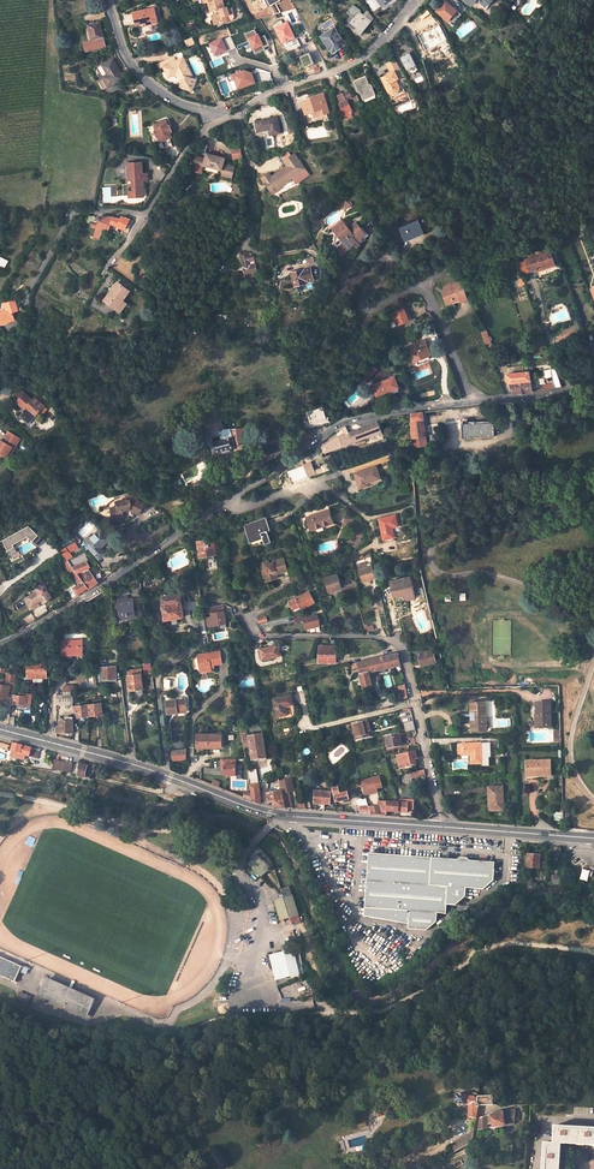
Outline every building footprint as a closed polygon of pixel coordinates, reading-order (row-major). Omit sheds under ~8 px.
[(217,14),(214,15),(217,24),(228,21),(226,15),(232,13),(231,9),(228,9),(226,10),(225,8),(223,0),(204,0),(204,2),(208,1),(211,11),(216,9),(217,14)] [(375,10),(380,6),(375,0),(372,0),(369,2),(375,10)] [(448,21),(456,10),(446,2),(442,7),(440,5),(436,11),(448,21)] [(367,10),(364,14),(360,12),(362,10),(354,4),(347,13),(351,16),(353,18),(353,20),(349,25),(361,35),(374,18),(367,10)] [(133,11),(136,24),(145,22),(145,24),(157,21),(153,6),(133,11)] [(294,37),(287,21),(276,26),(283,42),(294,37)] [(104,38),(99,23),(87,27),(92,42),(104,38)] [(434,35),(424,26),(416,36),(426,44),(434,35)] [(334,28),(321,37),(332,53),(346,44),(334,28)] [(312,45),(308,35),(302,38),(306,47),(312,45)] [(416,52),(403,59),(411,76),(420,72),(416,64),(420,61),(416,52)] [(163,63),(175,58),(173,54),(161,59),(163,63)] [(174,71),(179,82),(178,85),(187,89),(193,78),(191,77),(183,60),(177,63),(175,58),(163,63),(161,59),(155,62),(157,66),(161,64),(166,75),(174,71)] [(108,87),(108,88),(123,79),(112,60),(102,66),(98,68),(104,78),(103,78),(103,79),(108,87)] [(398,86),(396,80),(398,79),(395,71),(400,69),(396,60),(387,64),(391,73),(382,77),(388,92),(390,91),(391,92),(394,91),(398,86)] [(320,71),(319,67),(314,68),(313,65),(303,67),(305,75),(310,74),(320,71)] [(363,96),(373,92),(371,86),(370,86),(364,76),(354,81),(358,89),(359,89),(363,96)] [(103,90),(108,87),(103,79),(98,81),(103,90)] [(392,100),(405,94),(398,79),(396,80),(398,86),(394,91),(391,92),(390,91),(388,92),(392,100)] [(340,104),(342,108),(341,110),(346,120),(360,113),(355,102),(350,105),(348,100),(353,98),(350,90),(337,96),(340,102),(340,104)] [(326,112),(328,111),(323,94),(304,100),(307,112),(318,109),(320,114),(326,112)] [(320,114),(318,109),(307,112),(309,117),(320,114)] [(328,120),(337,117),(336,115),(335,110),(335,109),(328,111),(326,112),(328,120)] [(281,132),(278,117),(256,121),(258,132),(270,129),(271,135),(281,132)] [(168,126),(166,121),(153,125),(155,130),(154,131),(156,138),(158,137),(160,142),(162,142),(165,150),(173,147),(170,139),(170,133),(169,133),(168,130),(169,130),(168,126)] [(242,157),(240,148),(231,150),(233,159),(242,157)] [(287,166),(273,176),(270,173),(262,178),(268,188),(276,182),(280,187),(292,178),(306,168),(295,153),(284,162),(287,166)] [(224,157),(205,154),(205,160),(195,159),(193,168),(203,169),(203,166),(222,169),(221,174),(233,175),(235,164),(224,162),(224,157)] [(142,163),(127,163),(128,182),(131,182),(131,185),(128,185),(129,195),(134,195),(134,198),(143,198),(143,184),(140,184),(140,181),(148,181),(147,174),(142,174),(142,163)] [(306,168),(292,178),(296,184),(310,174),(306,168)] [(276,182),(268,188),(273,194),(281,188),(280,187),(276,182)] [(345,202),(337,209),(340,213),(345,208),(347,211),(351,208),(349,206),(345,202)] [(422,229),(416,215),(400,221),(405,234),(415,230),(416,231),(422,229)] [(104,229),(109,231),(112,224),(118,228),(125,231),(131,220),(123,216),(121,219),(114,217),(102,216),(101,218),(100,223),(94,237),(100,239),(104,229)] [(341,222),(333,230),(335,232),(343,225),(341,222)] [(343,225),(335,232),(340,239),(339,239),(345,246),(349,251),(355,246),(356,248),(356,247),(357,248),(359,246),(368,239),(366,237),(368,235),(358,223),(349,231),(343,225)] [(586,237),(590,235),(585,223),(580,225),(582,229),(578,231),(580,237),(585,235),(586,237)] [(339,251),(343,256),(349,251),(345,246),(339,251)] [(554,263),(551,250),(525,257),(525,258),(528,270),(533,268),(532,265),(540,263),(541,266),(554,263)] [(260,260),(255,262),(254,256),(253,256),(248,257),(247,253),(246,253),(239,255),(247,278),(259,275),(258,272),(263,270),(260,260)] [(4,268),(8,261),(0,257),(0,266),(4,268)] [(528,270),(525,258),(518,260),(522,271),(528,270)] [(533,268),(528,270),(528,272),(554,265),(554,263),(541,266),(540,263),(532,265),(533,268)] [(313,280),(310,269),(292,274),(295,285),(313,280)] [(459,299),(466,297),(460,280),(443,286),(445,292),(443,293),(446,302),(459,297),(459,299)] [(120,312),(126,305),(122,302),(129,291),(117,283),(104,301),(120,312)] [(13,311),(19,309),(15,300),(4,303),(7,310),(0,312),(0,316),(3,323),(14,319),(15,317),(13,311)] [(410,318),(407,310),(404,311),(402,306),(390,311),(395,323),(410,318)] [(480,332),(485,343),(490,340),(486,330),(480,332)] [(408,345),(414,359),(418,358),(421,363),(431,359),(428,354),(430,353),(424,339),(408,345)] [(531,391),(529,379),(528,370),(527,364),(523,365),(523,371),(505,374),(512,393),(531,391)] [(552,383),(543,384),(543,389),(562,386),(555,367),(549,368),(552,383)] [(392,389),(387,378),(372,385),(376,395),(392,389)] [(366,387),(371,397),(376,395),(372,385),(366,387)] [(0,393),(9,396),(11,391),(2,388),(0,393)] [(20,399),(25,393),(22,390),(17,396),(20,399)] [(34,398),(33,400),(25,393),(20,399),(16,403),(26,411),(29,408),(36,414),(44,406),(34,398)] [(322,408),(316,410),(309,412),(309,411),(309,410),(308,410),(306,411),(306,412),(306,413),(307,413),(308,414),(311,422),(327,417),(324,409),(325,408),(325,407),(325,406),(324,405),(323,405),(322,406),(322,407),(322,408)] [(26,411),(33,418),(36,414),(29,408),(26,411)] [(423,417),(422,411),(412,412),(407,413),(409,435),(423,434),(422,417),(423,417)] [(243,426),(223,428),(219,415),(202,420),(209,446),(213,445),(216,452),(236,447),(235,444),(243,441),(243,426)] [(326,452),(381,430),(378,421),(362,427),(338,435),(323,446),(326,452)] [(463,425),(462,425),(463,438),(496,435),(495,423),(468,425),(468,422),(463,422),(463,425)] [(21,436),(11,430),(5,441),(3,440),(1,438),(0,441),(0,450),(6,454),(12,444),(15,446),(21,436)] [(9,456),(15,446),(12,444),(6,454),(9,456)] [(316,474),(314,470),(310,461),(303,464),(309,476),(316,474)] [(316,474),(332,468),(330,463),(322,465),(323,467),(314,470),(316,474)] [(374,467),(353,474),(358,489),(366,486),(365,483),(378,479),(374,467)] [(129,508),(139,513),(145,503),(136,498),(134,493),(126,495),(126,498),(116,501),(117,505),(111,507),(114,518),(118,520),(122,518),(124,515),(123,510),(129,508)] [(323,525),(334,522),(329,510),(307,518),(311,528),(323,524),(323,525)] [(397,525),(395,515),(378,518),(383,539),(394,537),(392,526),(397,525)] [(264,536),(270,534),(268,530),(264,518),(246,525),(252,541),(264,536)] [(3,540),(11,554),(18,551),(14,544),(29,536),(40,546),(45,540),(30,526),(3,540)] [(100,548),(110,539),(101,529),(86,543),(99,558),(105,553),(100,548)] [(197,542),(200,556),(214,554),(211,539),(197,542)] [(65,556),(75,548),(71,543),(61,551),(65,556)] [(268,565),(259,568),(262,577),(264,576),(266,582),(276,579),(275,575),(286,571),(282,559),(271,562),(271,564),(268,565)] [(77,572),(89,566),(86,560),(80,563),(73,567),(76,571),(77,572)] [(371,565),(367,566),(366,561),(358,563),(363,581),(375,577),(371,565)] [(76,571),(73,567),(72,566),(67,569),(71,575),(76,571)] [(78,574),(88,587),(89,588),(98,582),(90,570),(78,574)] [(78,574),(77,572),(76,571),(71,575),(78,584),(69,589),(73,596),(88,587),(78,574)] [(338,573),(325,576),(328,589),(333,588),(333,587),(341,585),(338,573)] [(416,598),(411,577),(391,581),(395,596),(406,594),(407,600),(416,598)] [(46,600),(43,594),(47,592),(44,587),(27,596),(32,605),(37,602),(39,604),(39,606),(47,601),(46,600)] [(309,590),(290,601),(294,608),(300,604),(302,606),(309,602),(310,604),(315,601),(309,590)] [(183,617),(182,609),(181,594),(162,597),(165,619),(172,618),(173,623),(178,622),(178,617),(183,617)] [(128,618),(136,617),(133,599),(127,600),(126,595),(118,596),(121,616),(128,616),(128,618)] [(32,605),(27,596),(24,598),(31,609),(39,604),(37,602),(32,605)] [(300,604),(294,608),(296,612),(310,604),(309,602),(302,606),(300,604)] [(226,623),(223,605),(204,608),(207,627),(226,623)] [(320,624),(318,614),(309,616),(308,612),(294,615),(295,621),(304,619),(306,627),(320,624)] [(204,615),(195,616),(196,620),(199,620),(201,628),(206,627),(204,615)] [(72,652),(83,652),(82,639),(61,640),(62,650),(72,650),(72,652)] [(260,647),(263,658),(280,654),(277,644),(260,647)] [(319,644),(319,660),(336,660),(336,644),(319,644)] [(221,662),(230,660),(228,648),(219,650),(221,662)] [(119,659),(118,649),(111,650),(112,657),(110,658),(110,661),(119,659)] [(219,650),(199,653),(200,659),(198,660),(200,671),(211,669),(210,666),(210,663),(213,663),(221,662),(219,650)] [(436,661),(433,650),(419,653),(421,664),(436,661)] [(363,685),(372,683),(369,671),(400,664),(397,652),(352,663),(353,668),(358,666),(363,685)] [(47,676),(47,658),(27,659),(28,676),(47,676)] [(146,674),(152,673),(150,660),(146,661),(146,663),(143,664),(143,669),(145,669),(146,674)] [(111,680),(116,679),(114,664),(101,666),(102,678),(110,677),(111,680)] [(111,680),(110,677),(102,678),(101,666),(97,666),(99,681),(111,680)] [(140,669),(128,670),(130,690),(143,688),(140,669)] [(17,675),(8,673),(6,679),(15,682),(17,675)] [(0,697),(1,695),(6,696),(8,685),(0,683),(0,697)] [(405,683),(398,685),(401,697),(407,696),(405,683)] [(273,698),(278,716),(289,713),(287,705),(294,703),(292,693),(273,698)] [(14,694),(13,702),(26,703),(27,695),(14,694)] [(72,694),(63,694),(57,694),(56,704),(72,704),(72,694)] [(180,709),(188,708),(188,699),(168,701),(169,713),(180,712),(180,709)] [(471,710),(473,710),(473,715),(471,716),(471,728),(486,728),(485,700),(470,700),(471,710)] [(536,701),(537,715),(535,715),(536,726),(551,726),(550,701),(536,701)] [(102,702),(88,704),(89,715),(103,713),(102,702)] [(89,715),(88,704),(72,706),(73,717),(89,715)] [(73,719),(60,719),(60,725),(56,725),(56,730),(73,731),(73,719)] [(371,736),(367,719),(352,723),(356,739),(371,736)] [(413,721),(404,723),(406,731),(415,729),(413,721)] [(245,723),(240,724),(244,749),(248,748),(245,723)] [(197,732),(197,746),(221,746),(221,732),(197,732)] [(386,735),(389,748),(402,745),(399,733),(386,735)] [(249,737),(252,760),(266,757),(263,735),(249,737)] [(30,747),(14,743),(13,749),(21,751),(21,753),(25,754),(37,757),(39,749),(30,747)] [(489,743),(456,744),(456,754),(461,754),(461,755),(470,755),(470,764),(481,763),(482,766),(487,765),(487,756),(490,756),(489,743)] [(186,758),(187,749),(170,751),(171,760),(186,758)] [(414,756),(417,756),(415,750),(396,754),(400,768),(416,765),(414,756)] [(221,759),(221,777),(236,777),(236,759),(221,759)] [(538,774),(550,774),(550,759),(527,760),(527,777),(538,776),(538,774)] [(73,764),(54,760),(53,768),(71,772),(73,764)] [(90,779),(91,775),(85,774),(87,766),(80,764),(77,776),(90,779)] [(256,768),(247,769),(249,784),(258,783),(258,781),(256,768)] [(402,774),(404,781),(411,779),(410,776),(425,773),(424,769),(402,774)] [(146,785),(146,781),(147,777),(139,774),(136,783),(146,785)] [(373,779),(377,792),(383,790),(379,777),(373,779)] [(278,780),(280,789),(284,807),(292,808),(290,800),(288,800),(286,791),(288,790),(293,789),(290,778),(278,780)] [(379,800),(377,792),(373,779),(361,782),(367,803),(370,813),(385,814),(387,814),(387,810),(399,811),(399,802),(379,800)] [(259,802),(258,783),(249,784),(250,793),(252,800),(253,801),(259,802)] [(490,797),(490,808),(502,808),(502,785),(487,785),(488,797),(490,797)] [(350,799),(348,792),(340,794),(339,787),(333,788),(336,802),(350,799)] [(273,806),(276,806),(284,807),(280,789),(266,792),(267,801),(272,801),(273,806)] [(548,790),(548,805),(559,804),(559,789),(548,790)] [(316,790),(314,802),(330,804),(331,792),(316,790)] [(399,802),(399,811),(407,812),(408,800),(405,800),(404,802),(401,802),(399,802)] [(370,813),(367,803),(360,802),(359,813),(370,813)] [(553,821),(562,821),(563,814),(554,813),(553,821)] [(230,840),(232,835),(222,831),(222,832),(221,831),(219,834),(220,835),(230,840)] [(485,888),(495,879),(495,861),(368,853),(365,895),(409,900),(408,910),(407,922),(407,927),(429,929),(438,921),(438,912),(447,913),(448,904),(457,904),(467,895),(468,887),(485,888)] [(539,868),(540,855),(528,853),(527,866),(539,868)] [(252,868),(261,877),(271,867),(257,854),(247,865),(251,869),(252,868)] [(580,881),(588,882),(590,871),(582,870),(580,881)] [(561,885),(562,875),(553,875),(552,884),(561,885)] [(282,890),(284,897),(291,895),(289,887),(282,890)] [(274,901),(280,921),(290,918),(299,915),(292,895),(291,895),(284,897),(274,901)] [(409,900),(365,895),(364,907),(408,910),(409,900)] [(408,910),(364,907),(363,916),(407,922),(408,910)] [(299,974),(294,950),(293,950),(283,953),(270,956),(275,980),(291,976),(299,974)] [(297,950),(294,950),(299,974),(291,976),(291,980),(304,975),(297,950)] [(0,957),(0,975),(16,982),(20,973),(23,967),(20,966),(0,957)] [(20,964),(20,966),(23,967),(20,973),(28,977),(31,969),(20,964)] [(86,1017),(94,998),(44,976),(36,994),(86,1017)] [(32,996),(20,991),(16,1000),(28,1006),(32,996)] [(455,1104),(466,1105),(465,1108),(470,1108),(470,1118),(477,1118),(480,1105),(494,1106),(494,1096),(478,1097),(477,1094),(473,1093),(471,1097),(457,1095),(455,1104)] [(388,1108),(377,1110),(379,1117),(385,1115),(384,1112),(388,1110),(388,1108)] [(516,1110),(494,1113),(492,1114),(494,1125),(494,1127),(515,1123),(515,1121),(516,1112),(516,1110)] [(488,1125),(486,1116),(481,1118),(479,1129),(488,1128),(488,1125)] [(555,1125),(554,1142),(545,1142),(543,1168),(561,1168),(561,1159),(563,1143),(570,1143),(593,1145),(593,1127),(555,1125)] [(474,1132),(450,1144),(454,1152),(468,1144),(473,1139),(474,1132)] [(464,1163),(461,1159),(455,1163),(457,1167),(464,1163)]
